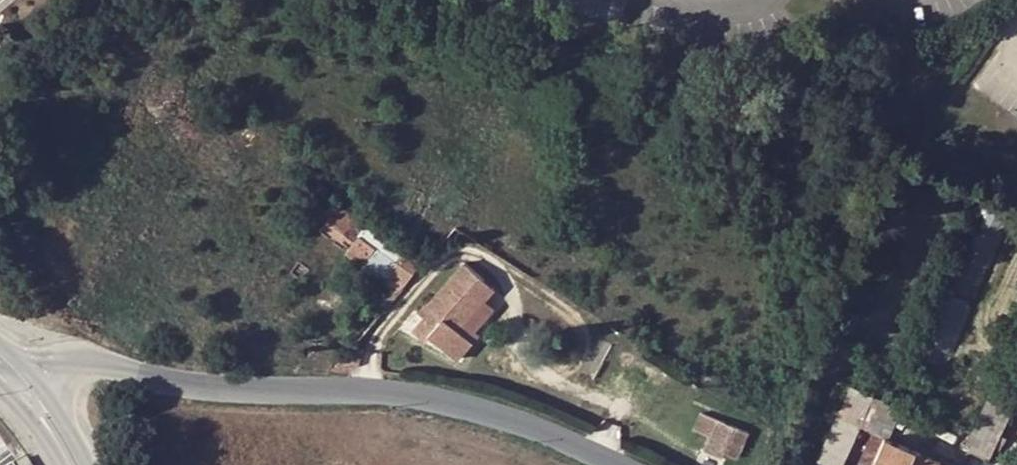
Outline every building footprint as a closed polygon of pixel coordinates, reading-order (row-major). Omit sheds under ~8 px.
[(354,237),(327,215),(315,230),(343,251),(354,237)] [(372,288),(392,258),(356,234),(354,237),(343,251),(336,262),(372,288)] [(424,264),(400,248),(392,258),(372,288),(391,301),(424,264)] [(488,286),(459,262),(424,303),(427,306),(408,327),(420,337),(423,334),(452,357),(467,338),(455,327),(488,286)] [(467,338),(500,296),(488,286),(455,327),(467,338)] [(932,340),(956,348),(973,297),(949,289),(932,340)] [(850,383),(814,459),(827,464),(845,464),(878,397),(850,383)] [(972,464),(981,464),(1003,417),(980,405),(955,457),(972,464)] [(709,429),(698,460),(710,464),(712,464),(714,461),(721,464),(728,464),(743,427),(696,408),(691,422),(709,429)] [(875,443),(864,464),(921,464),(875,443)]
